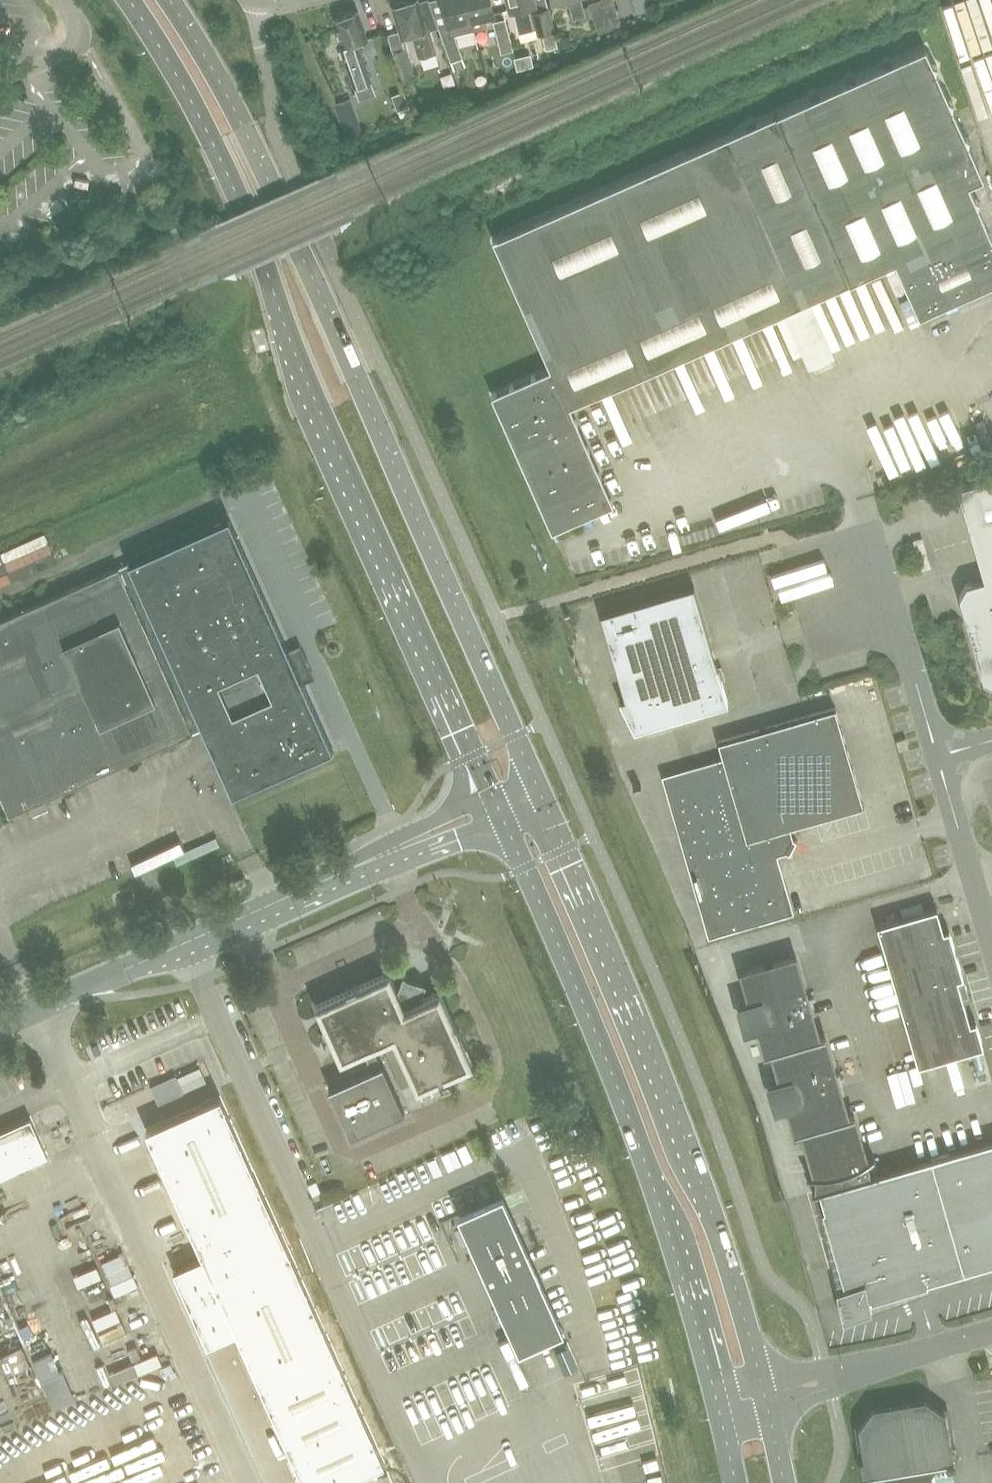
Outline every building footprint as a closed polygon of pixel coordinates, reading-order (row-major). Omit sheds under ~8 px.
[(407,1),(405,0),(401,0),(397,1),(396,4),(393,5),(402,35),(412,32),(419,56),(433,52),(426,28),(429,27),(438,25),(429,0),(410,0),(407,1)] [(466,65),(455,34),(474,30),(467,0),(442,0),(450,32),(441,35),(454,69),(466,65)] [(491,0),(467,0),(474,30),(486,27),(483,15),(494,13),(491,0)] [(536,6),(534,0),(509,0),(511,7),(520,5),(522,10),(514,12),(519,30),(536,26),(532,8),(536,6)] [(573,18),(587,14),(583,0),(568,0),(573,18)] [(588,2),(599,33),(620,25),(613,0),(596,0),(588,2)] [(536,6),(532,8),(536,26),(538,34),(543,33),(546,47),(558,44),(554,30),(556,30),(550,3),(549,3),(536,6)] [(370,78),(357,41),(368,37),(358,10),(335,18),(343,45),(340,46),(353,84),(370,78)] [(514,50),(507,18),(494,20),(503,52),(514,50)] [(571,404),(896,259),(920,314),(925,312),(926,315),(991,285),(991,234),(969,183),(984,176),(926,46),(494,238),(551,367),(492,393),(552,529),(614,501),(571,404)] [(416,78),(407,47),(393,51),(402,82),(416,78)] [(409,106),(404,90),(392,94),(398,110),(409,106)] [(356,115),(341,121),(346,137),(362,131),(356,115)] [(958,486),(985,578),(967,583),(960,596),(984,680),(991,684),(991,476),(958,486)] [(0,619),(0,793),(9,813),(12,812),(13,814),(15,816),(17,817),(20,817),(22,816),(24,815),(25,813),(26,811),(26,808),(25,806),(30,804),(31,806),(33,808),(35,808),(38,808),(40,808),(42,806),(43,805),(44,802),(44,800),(43,798),(48,796),(50,798),(52,800),(54,800),(56,800),(59,799),(60,798),(62,796),(62,794),(62,792),(62,790),(202,727),(232,794),(333,749),(229,516),(127,561),(127,562),(0,619)] [(618,698),(634,730),(728,702),(694,585),(600,613),(624,694),(618,698)] [(666,776),(703,902),(711,931),(789,909),(774,854),(784,851),(787,853),(797,840),(793,838),(790,826),(864,805),(835,707),(718,741),(724,760),(666,776)] [(909,747),(906,737),(896,740),(899,749),(909,747)] [(247,882),(244,875),(236,879),(239,886),(247,882)] [(944,930),(937,906),(878,924),(918,1064),(983,1045),(976,1020),(971,1021),(958,977),(963,975),(949,928),(944,930)] [(879,1173),(879,1171),(871,1173),(868,1160),(874,1155),(873,1154),(867,1159),(854,1114),(849,1116),(825,1034),(820,1036),(796,955),(741,971),(750,1000),(738,1004),(745,1027),(756,1024),(765,1053),(772,1051),(780,1080),(768,1083),(775,1106),(787,1103),(795,1132),(802,1130),(815,1174),(807,1173),(807,1174),(815,1175),(814,1190),(812,1190),(812,1192),(819,1190),(847,1285),(836,1289),(843,1319),(872,1309),(869,1297),(891,1291),(897,1303),(909,1298),(904,1287),(991,1262),(991,1140),(879,1173)] [(392,1036),(415,1088),(432,1081),(456,1070),(461,1067),(471,1063),(438,990),(421,998),(404,1006),(396,989),(388,971),(314,1005),(318,1013),(322,1022),(332,1043),(336,1053),(340,1060),(363,1049),(373,1045),(392,1036)] [(381,1063),(373,1045),(363,1049),(371,1067),(332,1085),(329,1087),(350,1135),(404,1110),(383,1063),(381,1063)] [(907,1106),(928,1100),(921,1073),(899,1078),(907,1106)] [(219,1095),(145,1128),(202,1256),(172,1269),(206,1344),(235,1331),(303,1482),(334,1482),(382,1462),(219,1095)] [(30,1117),(0,1130),(0,1175),(46,1154),(30,1117)] [(518,1350),(563,1330),(502,1193),(458,1213),(518,1350)] [(55,1399),(63,1421),(76,1416),(71,1405),(81,1401),(77,1391),(55,1399)] [(928,1472),(933,1463),(954,1460),(951,1443),(946,1412),(925,1397),(872,1406),(858,1426),(863,1457),(859,1458),(862,1475),(866,1475),(867,1482),(930,1482),(928,1472)] [(170,1444),(152,1453),(162,1473),(180,1464),(170,1444)] [(260,1464),(265,1476),(287,1466),(282,1454),(260,1464)]
